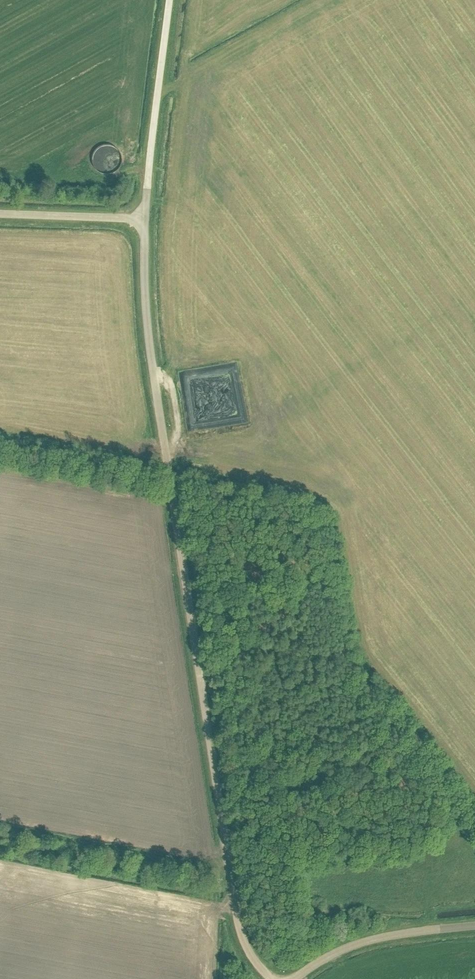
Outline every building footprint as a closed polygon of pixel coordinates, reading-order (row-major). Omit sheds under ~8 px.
[(115,168),(118,162),(118,155),(115,149),(109,146),(102,145),(96,149),(93,154),(93,161),(96,167),(102,171),(109,171),(115,168)]
